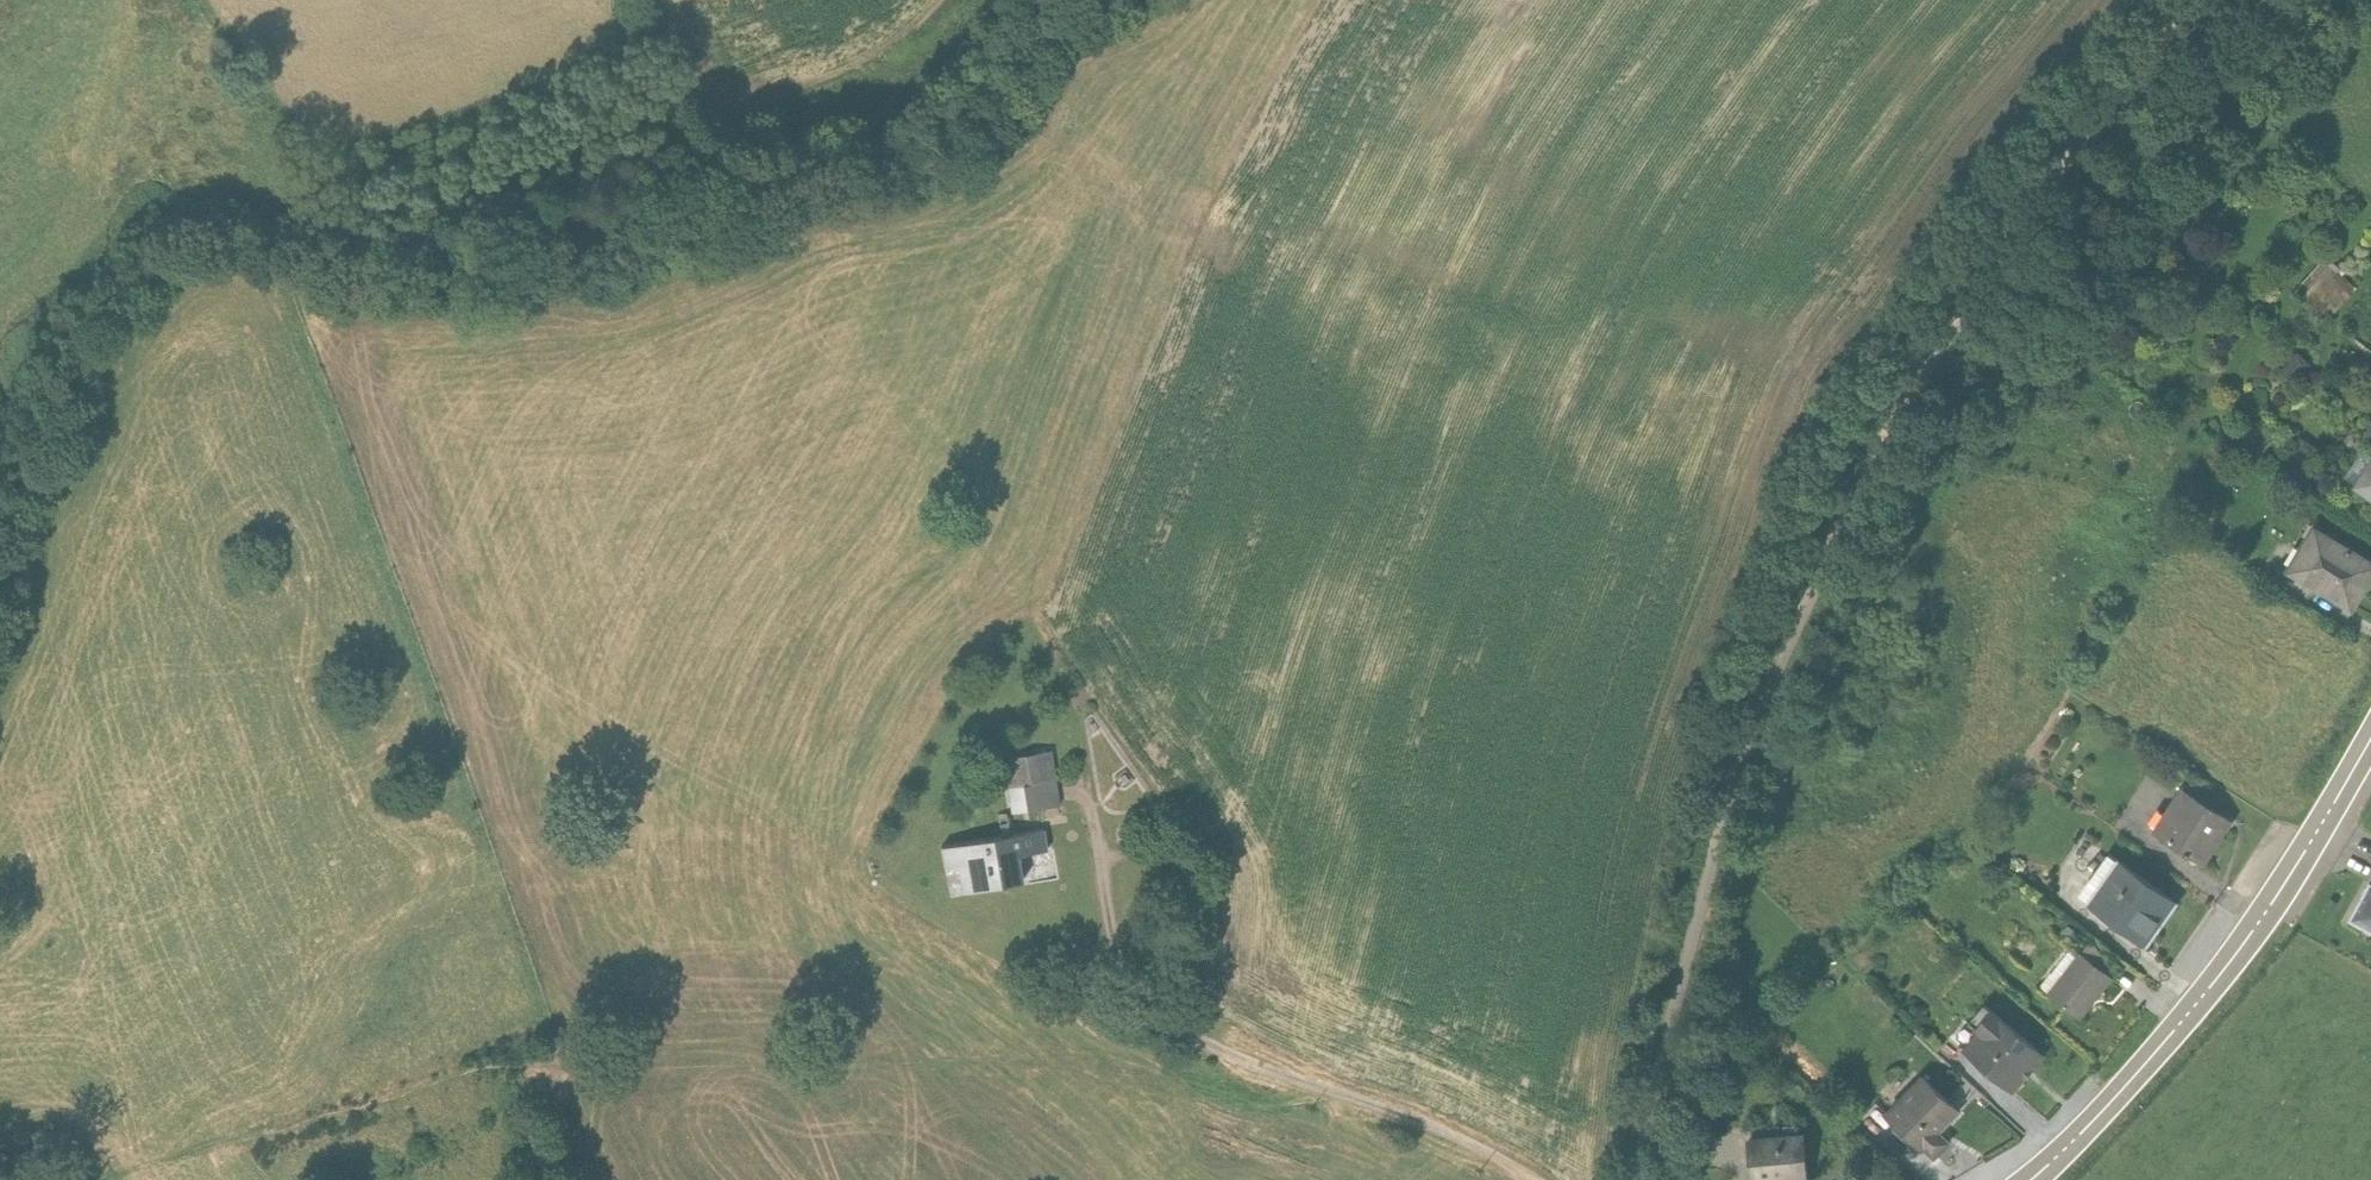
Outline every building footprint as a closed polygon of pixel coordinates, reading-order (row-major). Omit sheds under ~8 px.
[(2321,307),(2345,279),(2327,263),(2302,291),(2321,307)] [(2353,484),(2370,497),(2370,454),(2353,484)] [(2285,569),(2352,611),(2370,582),(2370,555),(2314,519),(2285,569)] [(1051,749),(998,757),(1010,810),(1059,801),(1051,749)] [(2182,787),(2152,830),(2203,865),(2233,821),(2182,787)] [(1040,827),(939,846),(943,867),(957,864),(962,890),(1022,879),(1017,853),(1044,848),(1040,827)] [(2085,899),(2145,944),(2177,902),(2116,857),(2085,899)] [(2349,915),(2370,927),(2370,876),(2349,915)] [(2079,952),(2047,990),(2081,1018),(2113,980),(2079,952)] [(1975,1030),(1958,1049),(2008,1095),(2043,1057),(1985,1004),(1968,1023),(1975,1030)] [(1961,1111),(1921,1073),(1884,1112),(1933,1159),(1951,1140),(1941,1131),(1961,1111)] [(1747,1138),(1751,1179),(1781,1179),(1809,1178),(1806,1134),(1747,1138)]
